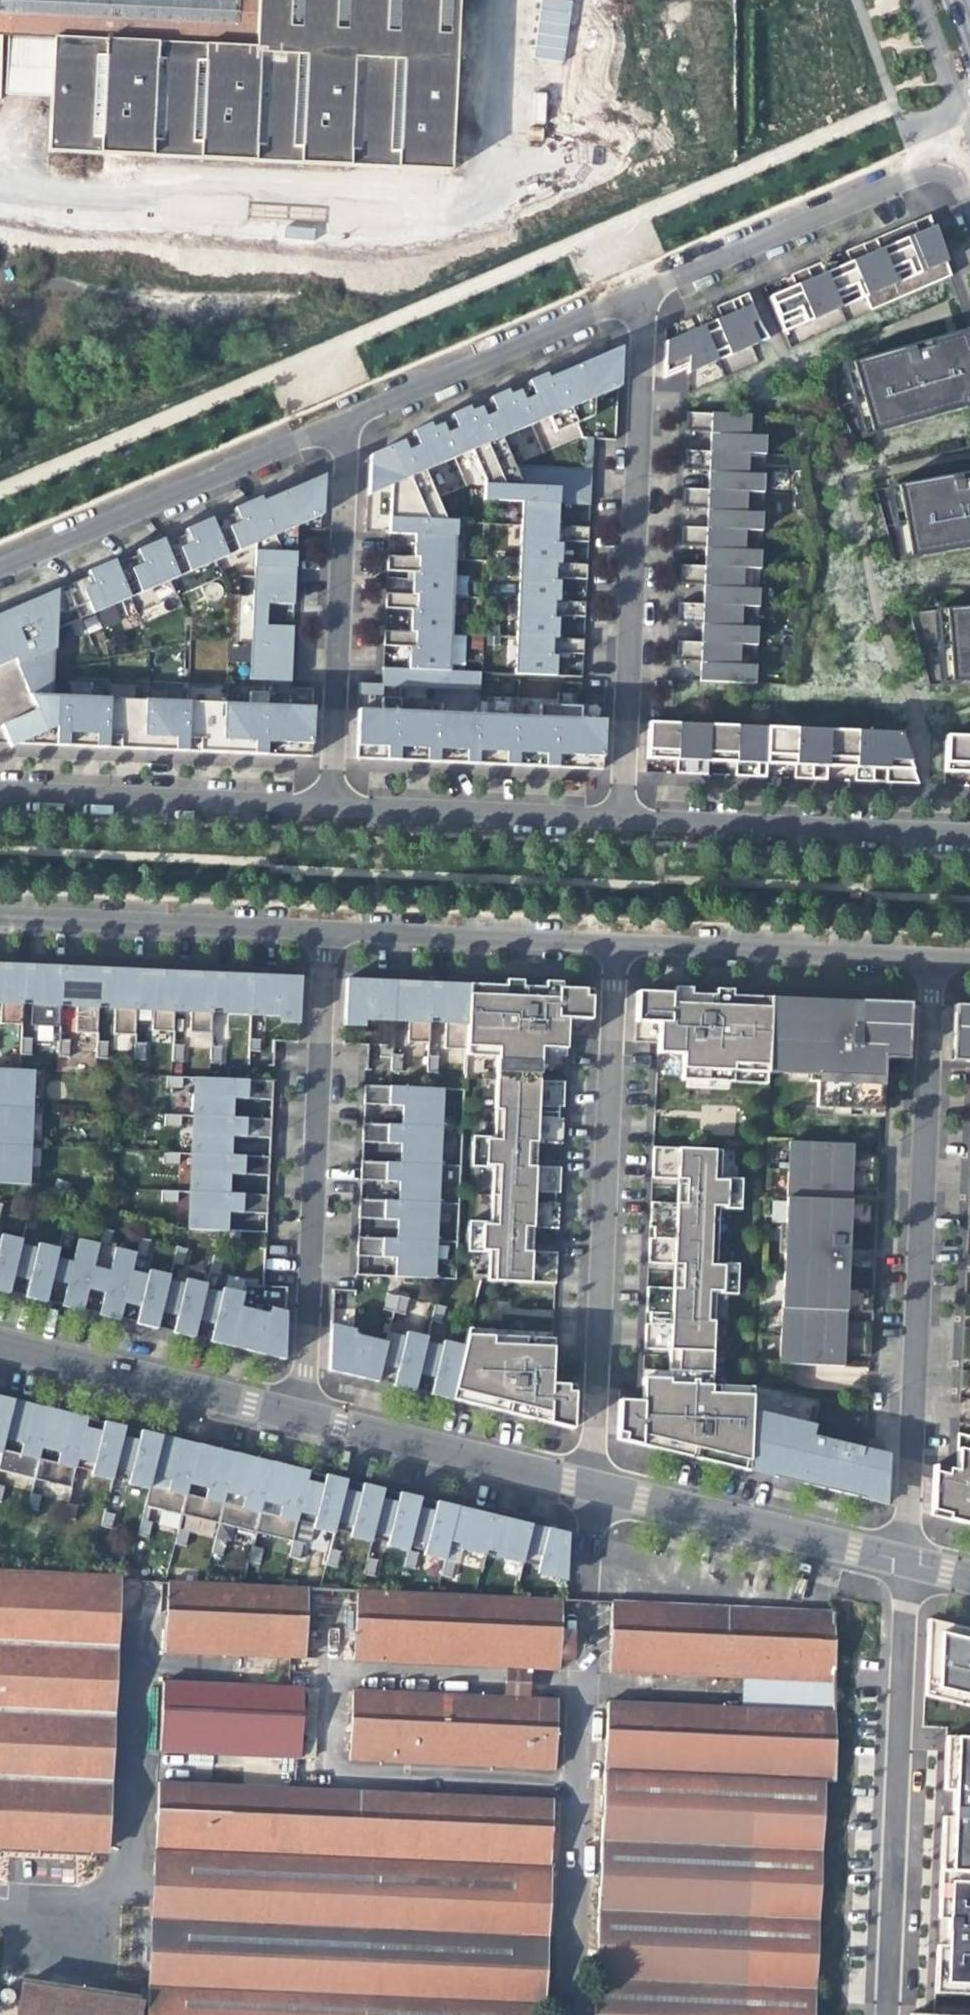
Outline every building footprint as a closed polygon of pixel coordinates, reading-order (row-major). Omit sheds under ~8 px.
[(51,96),(51,157),(461,158),(462,0),(0,0),(0,96),(51,96)] [(572,0),(541,0),(533,56),(564,60),(572,0)] [(867,297),(873,310),(949,276),(945,264),(932,227),(929,218),(926,219),(916,224),(877,241),(865,246),(846,254),(850,263),(825,273),(822,265),(817,266),(807,270),(791,277),(795,286),(789,289),(768,298),(783,333),(794,328),(841,308),(849,305),(867,297)] [(665,343),(664,379),(687,368),(688,374),(721,360),(752,346),(767,340),(766,338),(774,334),(753,306),(748,296),(738,301),(736,302),(732,303),(717,310),(721,319),(711,323),(703,326),(699,328),(696,329),(684,334),(667,340),(666,342),(665,343)] [(968,329),(955,333),(947,336),(849,364),(840,366),(860,438),(869,436),(969,407),(969,335),(968,329)] [(382,451),(368,457),(366,496),(390,486),(389,518),(447,521),(437,499),(425,471),(458,457),(472,451),(484,481),(484,485),(523,487),(514,466),(502,438),(532,425),(548,418),(555,433),(580,423),(593,417),(594,399),(618,388),(619,349),(605,356),(583,365),(566,372),(552,378),(545,381),(528,388),(522,391),(507,397),(489,405),(481,409),(468,414),(451,422),(437,427),(429,431),(412,438),(401,443),(382,451)] [(528,388),(545,381),(543,376),(536,379),(526,383),(528,388)] [(488,400),(489,405),(507,397),(505,393),(498,395),(488,400)] [(451,422),(468,414),(466,409),(461,412),(449,417),(451,422)] [(764,455),(764,437),(749,437),(749,416),(685,413),(684,432),(710,433),(709,442),(709,452),(748,454),(764,455)] [(798,418),(795,431),(804,434),(807,420),(798,418)] [(429,431),(427,426),(410,433),(412,438),(429,431)] [(763,493),(763,475),(747,475),(748,454),(709,452),(683,451),(682,470),(708,471),(707,483),(707,490),(746,492),(763,493)] [(800,471),(798,457),(789,458),(791,472),(800,471)] [(895,486),(886,488),(899,562),(908,560),(969,549),(969,473),(895,486)] [(137,557),(114,566),(111,562),(105,565),(94,570),(86,573),(88,578),(79,581),(54,592),(54,631),(82,619),(132,597),(172,580),(217,561),(255,544),(296,527),(320,516),(322,477),(296,488),(284,493),(260,504),(258,499),(252,502),(239,507),(232,510),(234,515),(211,525),(209,521),(201,524),(190,528),(183,531),(185,536),(162,546),(160,541),(154,544),(144,549),(135,552),(137,557)] [(557,526),(558,504),(590,505),(590,490),(559,489),(523,487),(484,485),(484,500),(525,502),(521,525),(557,526)] [(745,513),(746,492),(707,490),(682,489),(680,508),(706,509),(706,519),(706,529),(745,530),(761,531),(761,513),(745,513)] [(805,510),(803,495),(794,497),(796,510),(805,510)] [(293,605),(296,530),(319,531),(320,516),(296,527),(255,544),(254,563),(253,575),(250,645),(249,680),(290,682),(292,627),(265,626),(267,604),(293,605)] [(454,559),(456,522),(447,521),(389,518),(388,534),(414,535),(414,545),(413,557),(454,559)] [(561,564),(562,541),(588,543),(589,528),(557,526),(521,525),(520,563),(561,564)] [(745,530),(706,529),(680,528),(679,547),(705,548),(704,558),(704,567),(743,569),(759,569),(760,552),(744,551),(745,530)] [(809,548),(808,534),(799,535),(800,549),(809,548)] [(453,597),(454,559),(413,557),(387,556),(386,572),(413,572),(412,583),(412,595),(453,597)] [(559,601),(560,579),(586,580),(587,565),(520,563),(518,599),(559,601)] [(742,589),(743,569),(704,567),(678,565),(677,584),(703,586),(703,594),(702,605),(741,607),(757,607),(758,590),(742,589)] [(806,587),(808,573),(800,572),(797,586),(806,587)] [(54,592),(0,615),(0,667),(13,661),(25,687),(52,677),(53,665),(53,649),(54,631),(54,592)] [(452,634),(453,597),(412,595),(385,593),(384,609),(411,610),(410,620),(410,632),(452,634)] [(585,617),(586,602),(559,601),(518,599),(517,637),(557,639),(559,616),(585,617)] [(740,627),(741,607),(702,605),(677,604),(676,623),(701,624),(701,631),(700,643),(739,645),(756,646),(757,628),(740,627)] [(942,610),(933,611),(939,685),(948,685),(969,683),(969,608),(942,610)] [(798,626),(801,611),(791,609),(789,623),(798,626)] [(450,671),(452,634),(410,632),(384,631),(383,646),(410,647),(409,658),(409,670),(450,671)] [(556,676),(557,653),(583,655),(584,640),(557,639),(517,637),(516,674),(520,674),(556,676)] [(754,684),(755,666),(739,665),(739,645),(700,643),(675,642),(674,661),(700,662),(699,670),(698,682),(754,684)] [(790,663),(793,649),(784,647),(781,661),(790,663)] [(482,688),(483,672),(409,670),(382,668),(381,684),(482,688)] [(312,709),(289,707),(289,695),(248,693),(248,706),(227,705),(208,704),(184,703),(148,702),(113,700),(75,698),(51,697),(52,677),(25,687),(36,711),(0,727),(0,729),(7,745),(17,745),(24,745),(45,746),(57,747),(72,747),(97,749),(127,750),(154,751),(183,752),(211,753),(235,755),(249,755),(262,756),(276,756),(310,758),(310,742),(311,722),(312,709)] [(381,695),(381,684),(358,684),(358,694),(381,695)] [(422,701),(381,698),(380,712),(357,712),(357,715),(354,759),(387,761),(397,761),(417,762),(429,763),(461,764),(470,765),(504,766),(513,767),(543,768),(551,768),(601,771),(603,721),(581,720),(581,708),(558,707),(540,706),(539,720),(518,718),(500,718),(481,717),(479,717),(460,716),(439,715),(422,715),(422,701)] [(853,782),(872,783),(884,783),(917,785),(899,734),(868,733),(868,738),(767,734),(767,728),(706,725),(671,724),(648,723),(647,729),(646,759),(675,761),(675,774),(700,775),(709,776),(710,762),(734,763),(734,777),(751,777),(769,778),(769,765),(793,766),(793,779),(813,780),(826,781),(829,781),(829,767),(846,768),(854,768),(853,782)] [(945,736),(945,741),(944,773),(962,773),(969,773),(969,737),(945,736)] [(23,966),(2,965),(2,966),(0,1005),(0,1008),(0,1025),(21,1025),(22,1005),(23,967),(23,966)] [(61,969),(61,968),(45,967),(40,966),(40,968),(38,1006),(38,1007),(60,1008),(60,1007),(61,969)] [(38,1006),(40,968),(23,967),(22,1005),(38,1006)] [(99,970),(99,969),(86,969),(78,968),(78,970),(76,1007),(75,1034),(96,1034),(97,1008),(99,970)] [(76,1007),(78,970),(61,969),(60,1007),(76,1007)] [(114,1009),(116,971),(99,970),(97,1008),(114,1009)] [(137,972),(137,971),(116,970),(116,971),(114,1009),(113,1035),(135,1036),(135,1011),(137,972)] [(152,1011),(154,973),(137,972),(135,1011),(152,1011)] [(175,974),(175,972),(163,972),(154,972),(154,973),(152,1011),(151,1031),(172,1032),(173,1013),(175,974)] [(213,976),(213,974),(192,973),(189,1033),(211,1034),(211,1013),(213,976)] [(190,1014),(192,975),(175,974),(173,1013),(190,1014)] [(249,1016),(251,977),(251,976),(235,975),(229,975),(229,976),(228,1014),(228,1015),(249,1016)] [(228,1014),(229,976),(213,976),(211,1013),(228,1014)] [(298,1018),(300,978),(284,977),(267,976),(267,978),(266,1017),(298,1018)] [(266,1017),(267,978),(251,977),(249,1016),(266,1017)] [(375,1020),(377,979),(362,979),(349,978),(347,1026),(368,1027),(369,1020),(375,1020)] [(394,1021),(396,980),(386,980),(377,979),(375,1020),(394,1021)] [(430,1021),(432,981),(415,981),(396,980),(394,1021),(408,1021),(408,1042),(429,1043),(430,1021)] [(467,1049),(470,983),(453,982),(432,981),(430,1021),(447,1022),(446,1048),(467,1049)] [(565,1040),(566,1020),(590,1021),(591,990),(519,987),(470,983),(467,1049),(466,1056),(495,1057),(491,1141),(471,1140),(470,1165),(490,1166),(487,1226),(467,1225),(466,1250),(486,1252),(485,1282),(554,1285),(556,1253),(531,1252),(532,1241),(532,1229),(557,1230),(558,1204),(554,1205),(555,1193),(559,1193),(560,1168),(535,1168),(536,1155),(536,1144),(561,1144),(562,1119),(558,1119),(559,1108),(563,1109),(563,1084),(539,1082),(540,1056),(565,1058),(565,1040)] [(766,1073),(769,999),(702,996),(636,993),(635,1023),(658,1023),(657,1043),(656,1054),(682,1055),(681,1080),(731,1082),(732,1072),(766,1074),(766,1073)] [(906,1060),(908,1005),(830,1001),(769,999),(766,1073),(788,1074),(807,1075),(807,1082),(817,1082),(816,1107),(833,1108),(880,1110),(882,1058),(906,1060)] [(953,1007),(950,1062),(969,1062),(969,1007),(953,1007)] [(258,1052),(259,1035),(248,1035),(248,1052),(258,1052)] [(31,1054),(32,1037),(20,1036),(19,1053),(31,1054)] [(69,1056),(69,1039),(58,1038),(57,1055),(69,1056)] [(107,1058),(108,1040),(96,1040),(95,1057),(107,1058)] [(391,1052),(391,1041),(380,1041),(380,1057),(390,1058),(390,1052),(391,1052)] [(145,1059),(146,1042),(134,1042),(133,1058),(145,1059)] [(183,1060),(183,1044),(172,1043),(171,1060),(183,1060)] [(221,1062),(222,1045),(210,1045),(210,1062),(221,1062)] [(401,1070),(402,1053),(391,1052),(390,1052),(390,1058),(390,1069),(401,1070)] [(438,1071),(439,1054),(427,1054),(427,1071),(438,1071)] [(30,1071),(19,1071),(0,1070),(0,1089),(4,1089),(3,1108),(28,1109),(30,1071)] [(183,1089),(183,1078),(170,1077),(167,1077),(167,1089),(183,1089)] [(232,1118),(233,1099),(271,1100),(272,1082),(247,1080),(208,1079),(198,1079),(196,1116),(232,1118)] [(434,1127),(435,1089),(426,1088),(389,1087),(364,1086),(363,1105),(402,1106),(413,1107),(412,1126),(434,1127)] [(412,1126),(413,1107),(402,1106),(401,1117),(401,1125),(412,1126)] [(28,1109),(3,1108),(0,1108),(0,1127),(3,1127),(2,1146),(27,1147),(28,1109)] [(880,1110),(833,1108),(833,1115),(879,1117),(880,1110)] [(181,1127),(181,1116),(165,1115),(165,1127),(181,1127)] [(232,1118),(196,1116),(195,1154),(219,1156),(220,1137),(231,1137),(270,1139),(270,1120),(232,1118)] [(432,1165),(434,1127),(412,1126),(362,1124),(361,1143),(400,1144),(411,1145),(410,1164),(432,1165)] [(231,1145),(231,1137),(220,1137),(219,1156),(230,1156),(231,1145)] [(848,1261),(849,1224),(875,1225),(876,1202),(850,1200),(842,1200),(842,1189),(851,1189),(876,1190),(878,1157),(852,1155),(852,1154),(844,1153),(844,1144),(789,1141),(779,1364),(834,1367),(835,1355),(844,1355),(869,1357),(871,1323),(845,1322),(836,1321),(837,1311),(846,1312),(871,1313),(872,1290),(846,1289),(848,1261)] [(410,1164),(411,1145),(400,1144),(400,1153),(399,1164),(410,1164)] [(853,1148),(853,1144),(844,1144),(844,1153),(852,1154),(853,1148)] [(27,1147),(2,1146),(0,1146),(0,1165),(1,1165),(0,1184),(25,1185),(27,1147)] [(720,1181),(722,1151),(653,1148),(652,1179),(676,1180),(675,1195),(675,1204),(650,1203),(649,1228),(653,1228),(652,1239),(649,1239),(648,1263),(673,1264),(673,1277),(672,1289),(647,1288),(645,1313),(650,1313),(649,1323),(645,1323),(644,1348),(668,1350),(668,1363),(667,1379),(642,1378),(642,1395),(641,1402),(618,1401),(617,1440),(634,1444),(748,1472),(751,1415),(752,1387),(711,1385),(715,1291),(736,1292),(737,1267),(716,1266),(719,1206),(740,1207),(741,1182),(720,1181)] [(180,1165),(180,1154),(163,1153),(163,1165),(180,1165)] [(193,1193),(217,1194),(218,1175),(229,1175),(268,1177),(269,1157),(230,1156),(219,1156),(195,1154),(193,1193)] [(360,1181),(398,1183),(398,1182),(410,1183),(409,1202),(430,1203),(432,1165),(410,1164),(399,1164),(360,1162),(360,1181)] [(229,1187),(229,1175),(218,1175),(217,1194),(228,1194),(229,1187)] [(409,1202),(410,1183),(398,1182),(398,1183),(398,1195),(397,1202),(409,1202)] [(850,1196),(851,1189),(842,1189),(842,1200),(850,1200),(850,1196)] [(178,1203),(178,1192),(162,1191),(162,1203),(178,1203)] [(266,1215),(267,1196),(228,1194),(217,1194),(193,1193),(192,1231),(216,1231),(216,1212),(228,1213),(266,1215)] [(429,1241),(430,1203),(409,1202),(397,1202),(359,1200),(358,1219),(397,1221),(408,1221),(407,1240),(429,1241)] [(35,1232),(39,1214),(28,1212),(24,1228),(35,1232)] [(227,1225),(228,1213),(216,1212),(216,1231),(218,1231),(227,1232),(227,1225)] [(72,1240),(76,1223),(65,1221),(61,1237),(72,1240)] [(407,1240),(408,1221),(397,1221),(396,1231),(396,1239),(407,1240)] [(109,1249),(113,1233),(102,1230),(98,1245),(98,1246),(109,1249)] [(21,1241),(0,1236),(0,1237),(0,1292),(8,1294),(9,1293),(20,1246),(21,1241)] [(146,1258),(150,1241),(139,1238),(135,1254),(135,1255),(146,1258)] [(427,1279),(429,1241),(407,1240),(396,1239),(357,1238),(356,1257),(395,1258),(406,1259),(405,1278),(427,1279)] [(98,1246),(98,1245),(77,1240),(72,1263),(62,1305),(61,1307),(82,1312),(82,1311),(93,1268),(98,1246)] [(56,1259),(58,1250),(37,1245),(25,1296),(24,1298),(45,1303),(45,1302),(56,1259)] [(25,1296),(36,1249),(20,1246),(9,1293),(25,1296)] [(183,1267),(187,1250),(176,1247),(171,1264),(183,1267)] [(135,1255),(135,1254),(114,1249),(109,1272),(99,1315),(98,1316),(119,1321),(119,1319),(131,1272),(135,1255)] [(873,1260),(874,1250),(867,1250),(866,1262),(848,1261),(848,1267),(873,1269),(873,1260)] [(220,1276),(224,1259),(213,1256),(209,1273),(220,1276)] [(405,1278),(406,1259),(395,1258),(395,1270),(394,1277),(402,1278),(405,1278)] [(62,1305),(72,1263),(56,1259),(45,1302),(52,1303),(62,1305)] [(99,1315),(109,1272),(93,1268),(82,1311),(91,1313),(99,1315)] [(168,1281),(169,1276),(148,1271),(147,1276),(135,1323),(135,1325),(156,1329),(156,1328),(168,1281)] [(135,1323),(147,1276),(131,1272),(119,1319),(135,1323)] [(205,1290),(206,1285),(185,1280),(184,1285),(172,1332),(172,1334),(193,1338),(193,1337),(205,1290)] [(172,1332),(184,1285),(168,1281),(156,1328),(164,1330),(172,1332)] [(239,1308),(242,1294),(222,1289),(221,1294),(209,1341),(209,1343),(230,1347),(230,1346),(239,1308)] [(209,1341),(221,1294),(205,1290),(193,1337),(201,1339),(209,1341)] [(270,1290),(268,1307),(285,1308),(286,1292),(270,1290)] [(403,1319),(408,1303),(396,1300),(392,1317),(403,1319)] [(246,1350),(255,1312),(239,1308),(230,1346),(246,1350)] [(440,1328),(444,1312),(433,1309),(429,1326),(440,1328)] [(845,1318),(846,1312),(837,1311),(836,1321),(845,1322),(845,1318)] [(283,1360),(285,1319),(255,1312),(246,1350),(246,1351),(274,1358),(283,1360)] [(962,1328),(961,1360),(969,1361),(969,1328),(962,1328)] [(361,1377),(370,1339),(330,1330),(328,1371),(334,1372),(360,1379),(361,1377)] [(425,1343),(426,1338),(405,1333),(404,1338),(393,1385),(393,1386),(413,1392),(414,1390),(425,1343)] [(393,1385),(404,1338),(388,1334),(377,1381),(393,1385)] [(551,1374),(552,1340),(466,1336),(451,1400),(504,1413),(572,1430),(574,1386),(550,1384),(551,1374)] [(377,1381),(386,1343),(370,1339),(361,1377),(377,1381)] [(451,1400),(463,1347),(443,1342),(441,1347),(430,1394),(430,1395),(451,1400)] [(430,1394),(441,1347),(425,1343),(414,1390),(430,1394)] [(843,1359),(844,1355),(835,1355),(834,1367),(843,1366),(843,1359)] [(961,1370),(960,1388),(969,1389),(969,1371),(961,1370)] [(13,1401),(0,1398),(0,1454),(0,1455),(1,1451),(4,1439),(13,1401)] [(22,1443),(32,1405),(13,1401),(4,1439),(22,1443)] [(38,1459),(50,1409),(37,1406),(32,1405),(22,1443),(20,1455),(1,1451),(0,1455),(0,1456),(0,1472),(33,1480),(38,1459)] [(59,1452),(69,1414),(50,1409),(41,1447),(59,1452)] [(87,1420),(87,1418),(84,1418),(69,1414),(59,1452),(57,1464),(38,1459),(33,1480),(70,1489),(75,1468),(87,1420)] [(887,1480),(888,1455),(865,1450),(811,1436),(812,1430),(751,1415),(748,1472),(886,1505),(887,1480)] [(91,1472),(103,1424),(87,1420),(75,1468),(91,1472)] [(124,1429),(124,1427),(114,1425),(103,1423),(103,1424),(91,1472),(90,1476),(111,1481),(112,1477),(124,1429)] [(128,1481),(140,1433),(124,1429),(112,1477),(128,1481)] [(152,1474),(161,1436),(150,1434),(140,1431),(140,1433),(127,1484),(148,1490),(149,1486),(152,1474)] [(170,1478),(179,1440),(161,1436),(152,1474),(170,1478)] [(189,1483),(198,1445),(191,1443),(179,1440),(170,1478),(168,1490),(149,1486),(148,1490),(144,1507),(181,1515),(189,1483)] [(208,1487),(216,1450),(198,1445),(189,1483),(208,1487)] [(930,1515),(969,1525),(969,1452),(957,1449),(956,1471),(933,1466),(930,1515)] [(218,1525),(223,1504),(226,1492),(235,1454),(226,1452),(216,1450),(208,1487),(204,1500),(186,1495),(181,1515),(218,1525)] [(244,1496),(253,1458),(235,1454),(226,1492),(244,1496)] [(255,1533),(260,1513),(263,1501),(272,1463),(262,1460),(253,1458),(244,1496),(241,1508),(223,1504),(218,1525),(255,1533)] [(281,1505),(290,1467),(285,1466),(272,1463),(263,1501),(281,1505)] [(308,1473),(309,1472),(300,1470),(290,1467),(281,1505),(278,1517),(260,1513),(255,1533),(292,1542),(293,1538),(297,1521),(308,1473)] [(313,1525),(325,1477),(308,1473),(297,1521),(313,1525)] [(345,1482),(345,1480),(336,1478),(325,1476),(325,1477),(313,1525),(312,1529),(333,1535),(334,1530),(345,1482)] [(350,1534),(362,1486),(345,1482),(334,1530),(350,1534)] [(382,1491),(383,1489),(371,1487),(362,1485),(362,1486),(350,1534),(349,1538),(370,1543),(371,1539),(382,1491)] [(387,1543),(398,1495),(382,1491),(371,1539),(387,1543)] [(419,1500),(420,1498),(407,1495),(399,1494),(398,1495),(387,1543),(386,1547),(407,1552),(408,1548),(419,1500)] [(37,1513),(41,1497),(30,1495),(26,1511),(37,1513)] [(424,1552),(435,1504),(419,1500),(408,1548),(424,1552)] [(456,1509),(457,1507),(436,1503),(435,1504),(424,1552),(423,1556),(444,1561),(447,1546),(456,1509)] [(74,1523),(78,1506),(67,1504),(66,1508),(62,1520),(74,1523)] [(463,1550),(472,1513),(456,1509),(447,1546),(463,1550)] [(494,1517),(494,1516),(482,1513),(473,1511),(472,1513),(463,1550),(463,1553),(484,1558),(485,1555),(494,1517)] [(111,1532),(115,1515),(103,1513),(100,1529),(111,1532)] [(501,1559),(509,1522),(494,1517),(485,1555),(501,1559)] [(530,1527),(531,1525),(518,1522),(509,1520),(509,1522),(501,1559),(500,1562),(520,1567),(521,1564),(530,1527)] [(148,1540),(152,1524),(141,1522),(137,1537),(148,1540)] [(537,1568),(546,1531),(530,1527),(521,1564),(537,1568)] [(565,1578),(567,1534),(557,1531),(547,1529),(546,1531),(537,1568),(537,1571),(565,1578)] [(185,1549),(189,1533),(178,1530),(173,1546),(185,1549)] [(300,1557),(304,1541),(293,1538),(292,1542),(289,1555),(300,1557)] [(222,1557),(226,1542),(214,1539),(211,1555),(222,1557)] [(337,1566),(341,1549),(330,1547),(326,1564),(337,1566)] [(259,1567),(263,1551),(252,1548),(248,1564),(259,1567)] [(374,1575),(378,1558),(367,1556),(363,1573),(374,1575)] [(451,1581),(455,1565),(444,1562),(440,1579),(451,1581)] [(411,1584),(415,1567),(404,1565),(400,1582),(411,1584)] [(488,1590),(492,1574),(480,1571),(477,1588),(488,1590)] [(103,1854),(117,1580),(0,1575),(0,1848),(103,1854)] [(525,1599),(529,1583),(518,1580),(514,1597),(523,1599),(525,1599)] [(310,1610),(322,1610),(322,1590),(167,1582),(164,1651),(278,1657),(278,1664),(282,1664),(281,1688),(162,1682),(158,1752),(299,1759),(303,1688),(287,1688),(287,1664),(308,1666),(310,1610)] [(523,1599),(322,1590),(322,1610),(328,1611),(346,1612),(344,1667),(381,1669),(381,1679),(390,1679),(390,1663),(557,1670),(561,1600),(525,1599),(523,1599)] [(742,1679),(833,1683),(832,1615),(832,1613),(611,1602),(608,1673),(612,1673),(611,1684),(636,1684),(636,1674),(742,1679)] [(927,1619),(923,1696),(969,1707),(969,1630),(927,1619)] [(565,1626),(563,1655),(574,1656),(577,1627),(565,1626)] [(389,1692),(390,1679),(381,1679),(380,1692),(349,1691),(347,1761),(378,1762),(378,1778),(386,1779),(387,1763),(553,1770),(556,1701),(389,1692)] [(833,1683),(742,1679),(743,1709),(833,1712),(833,1683)] [(606,1702),(603,1773),(824,1781),(833,1781),(833,1712),(743,1709),(606,1702)] [(944,1737),(942,1788),(938,1871),(969,1873),(969,1738),(944,1737)] [(823,1807),(824,1781),(603,1773),(593,2014),(813,2014),(823,1807)] [(385,1793),(386,1779),(378,1778),(377,1793),(371,1793),(368,1865),(412,1867),(549,1874),(552,1800),(385,1793)] [(156,1784),(153,1856),(272,1861),(368,1865),(371,1793),(156,1784)] [(272,1861),(153,1856),(144,2014),(359,2014),(366,1888),(272,1884),(272,1861)] [(272,1884),(366,1888),(368,1865),(272,1861),(272,1884)] [(412,1889),(412,1867),(368,1865),(366,1888),(412,1889)] [(549,1874),(412,1867),(412,1889),(366,1888),(359,2014),(543,2014),(549,1874)] [(938,1871),(936,1924),(933,1993),(969,1994),(969,1873),(938,1871)] [(18,1986),(15,2014),(137,2014),(139,2002),(18,1986)]
